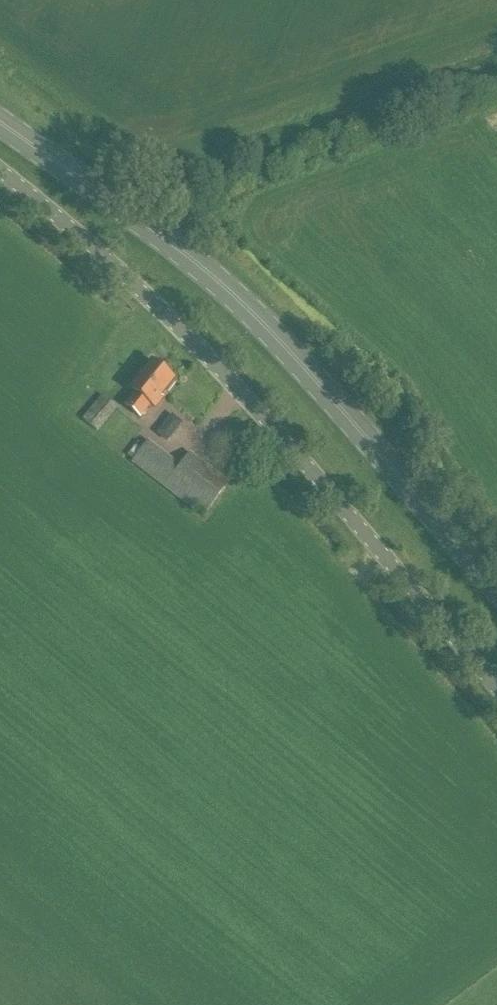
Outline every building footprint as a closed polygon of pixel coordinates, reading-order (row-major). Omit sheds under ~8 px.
[(130,386),(137,392),(126,405),(140,416),(151,403),(156,407),(164,398),(161,395),(166,389),(168,391),(175,382),(173,380),(175,378),(152,360),(130,386)] [(100,431),(118,407),(102,395),(83,419),(100,431)] [(174,449),(191,446),(187,426),(170,429),(174,449)] [(178,469),(146,444),(132,462),(193,508),(197,503),(206,510),(224,487),(187,459),(185,460),(178,469)]
